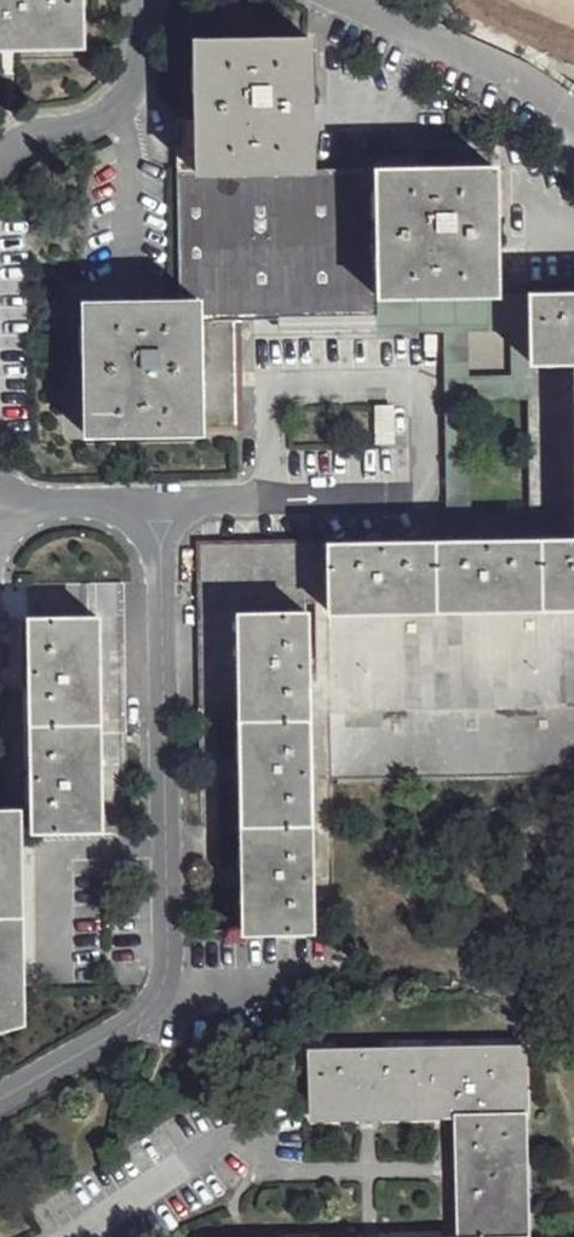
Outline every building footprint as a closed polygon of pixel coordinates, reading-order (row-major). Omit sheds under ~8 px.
[(80,41),(79,0),(0,0),(0,43),(80,41)] [(192,111),(192,170),(308,165),(305,37),(191,37),(192,111)] [(171,111),(176,317),(195,317),(231,316),(277,316),(374,314),(374,293),(373,167),(308,165),(192,170),(192,111),(171,111)] [(373,167),(374,293),(494,293),(493,289),(491,163),(373,167)] [(326,627),(573,623),(573,289),(528,290),(528,359),(569,360),(573,551),(537,537),(449,539),(327,540),(328,599),(326,627)] [(494,293),(374,293),(374,314),(374,326),(374,332),(441,331),(449,539),(537,537),(532,509),(469,511),(465,397),(528,394),(528,359),(528,290),(493,289),(494,293)] [(195,317),(200,427),(235,427),(231,316),(195,317)] [(78,320),(80,449),(201,449),(200,427),(195,317),(176,317),(78,320)] [(532,509),(537,537),(573,551),(569,360),(528,359),(528,394),(532,509)] [(375,402),(375,440),(392,440),(391,402),(375,402)] [(294,541),(297,606),(308,624),(308,599),(328,599),(327,540),(294,541)] [(200,541),(199,608),(236,607),(297,606),(294,541),(200,541)] [(26,584),(34,829),(85,826),(101,828),(95,716),(124,716),(117,582),(26,584)] [(237,698),(241,942),(309,942),(308,624),(297,606),(236,607),(237,698)] [(199,608),(198,699),(237,698),(236,607),(199,608)] [(330,773),(573,768),(573,623),(326,627),(330,773)] [(22,1034),(17,822),(0,822),(0,1040),(22,1034)] [(312,1050),(313,1116),(457,1115),(527,1114),(526,1046),(312,1050)] [(527,1114),(457,1115),(459,1236),(529,1236),(527,1114)]
